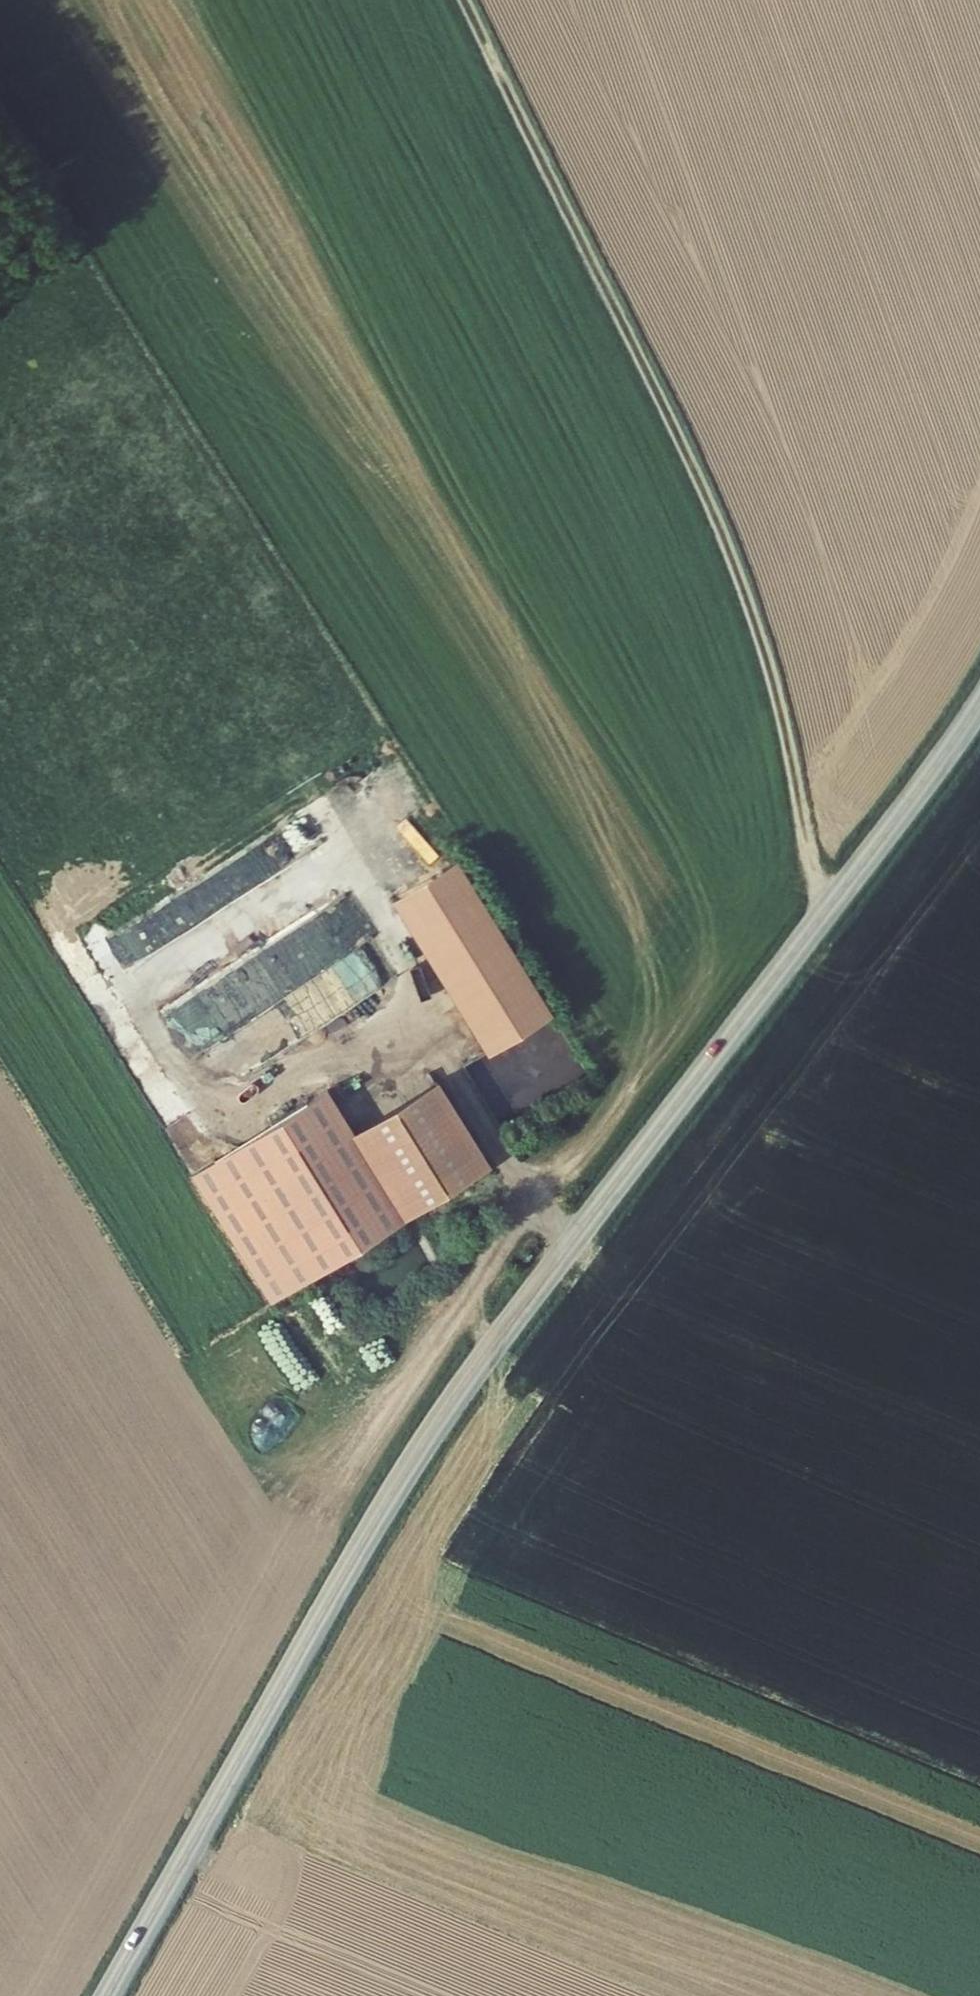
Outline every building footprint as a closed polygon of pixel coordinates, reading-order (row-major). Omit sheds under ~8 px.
[(448,863),(385,904),(485,1055),(547,1014),(448,863)] [(492,1171),(436,1087),(353,1142),(408,1226),(492,1171)] [(353,1142),(325,1101),(193,1188),(277,1313),(408,1226),(353,1142)]
